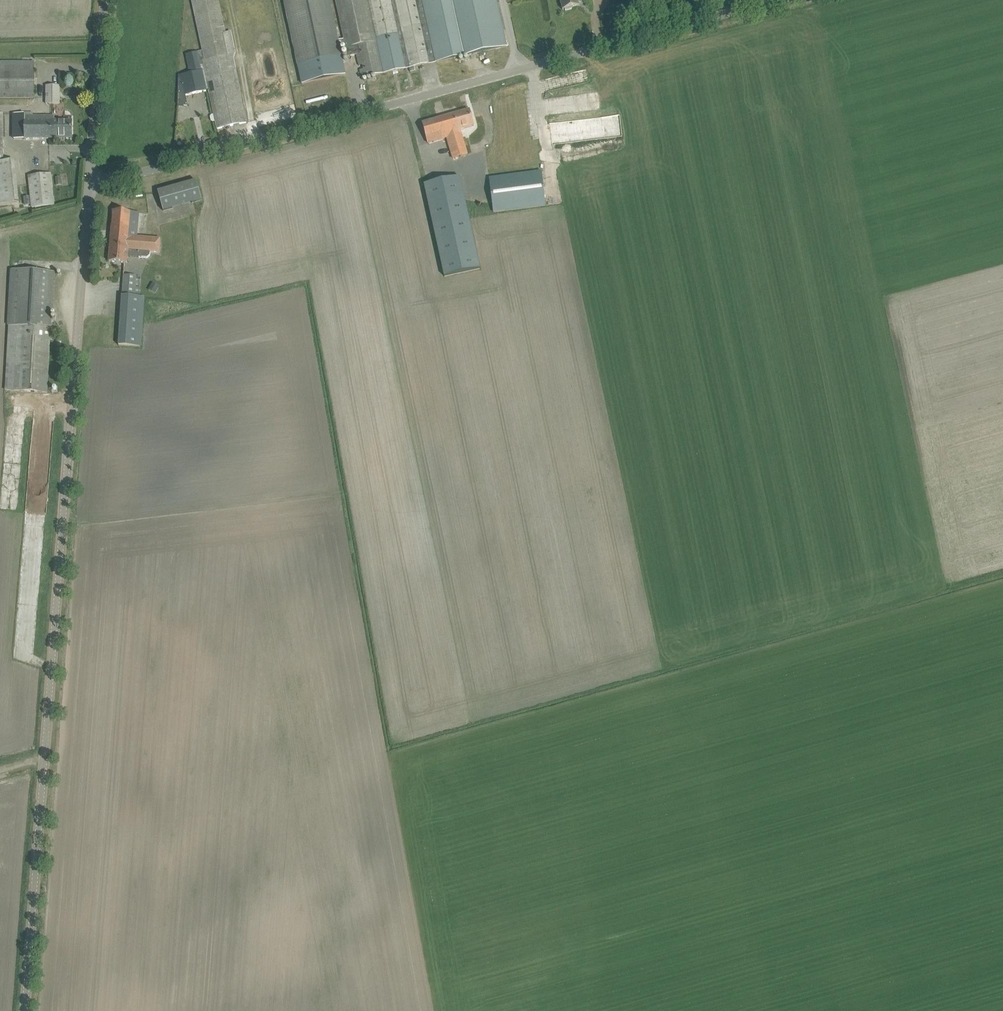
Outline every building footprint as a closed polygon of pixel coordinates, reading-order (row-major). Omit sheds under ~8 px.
[(210,93),(211,101),(215,119),(216,124),(217,129),(247,122),(245,112),(233,58),(232,54),(236,53),(231,32),(226,33),(219,0),(192,0),(203,50),(201,51),(198,52),(185,54),(189,73),(182,74),(179,75),(179,79),(178,105),(188,106),(186,95),(206,90),(209,90),(210,93)] [(298,65),(302,83),(345,74),(341,55),(339,45),(345,44),(348,56),(357,54),(362,77),(409,67),(410,72),(415,71),(414,66),(431,62),(431,59),(434,58),(435,61),(471,54),(507,46),(497,0),(336,0),(339,15),(340,21),(342,33),(343,39),(338,40),(333,17),(330,0),(284,0),(298,65)] [(563,9),(565,9),(565,10),(572,9),(572,7),(579,5),(578,2),(584,0),(560,0),(563,9)] [(34,62),(0,62),(0,99),(34,98),(34,62)] [(47,104),(59,104),(59,86),(46,86),(47,104)] [(467,154),(460,129),(473,125),(472,119),(469,110),(423,123),(425,132),(428,143),(447,137),(453,158),(467,154)] [(2,112),(0,112),(0,204),(19,202),(16,160),(5,161),(2,112)] [(25,116),(25,113),(14,113),(14,139),(72,139),(72,120),(54,120),(54,116),(44,116),(25,116)] [(541,171),(489,178),(493,213),(545,206),(541,171)] [(32,207),(54,205),(51,173),(29,176),(32,207)] [(459,176),(424,184),(444,276),(480,269),(459,176)] [(157,191),(163,212),(202,200),(196,180),(157,191)] [(159,253),(160,238),(137,236),(137,232),(139,212),(113,210),(109,261),(127,263),(128,256),(147,257),(150,255),(150,252),(159,253)] [(48,392),(54,272),(12,269),(6,390),(38,392),(48,392)] [(141,347),(144,297),(140,296),(141,287),(135,287),(136,276),(124,275),(119,345),(141,347)]
